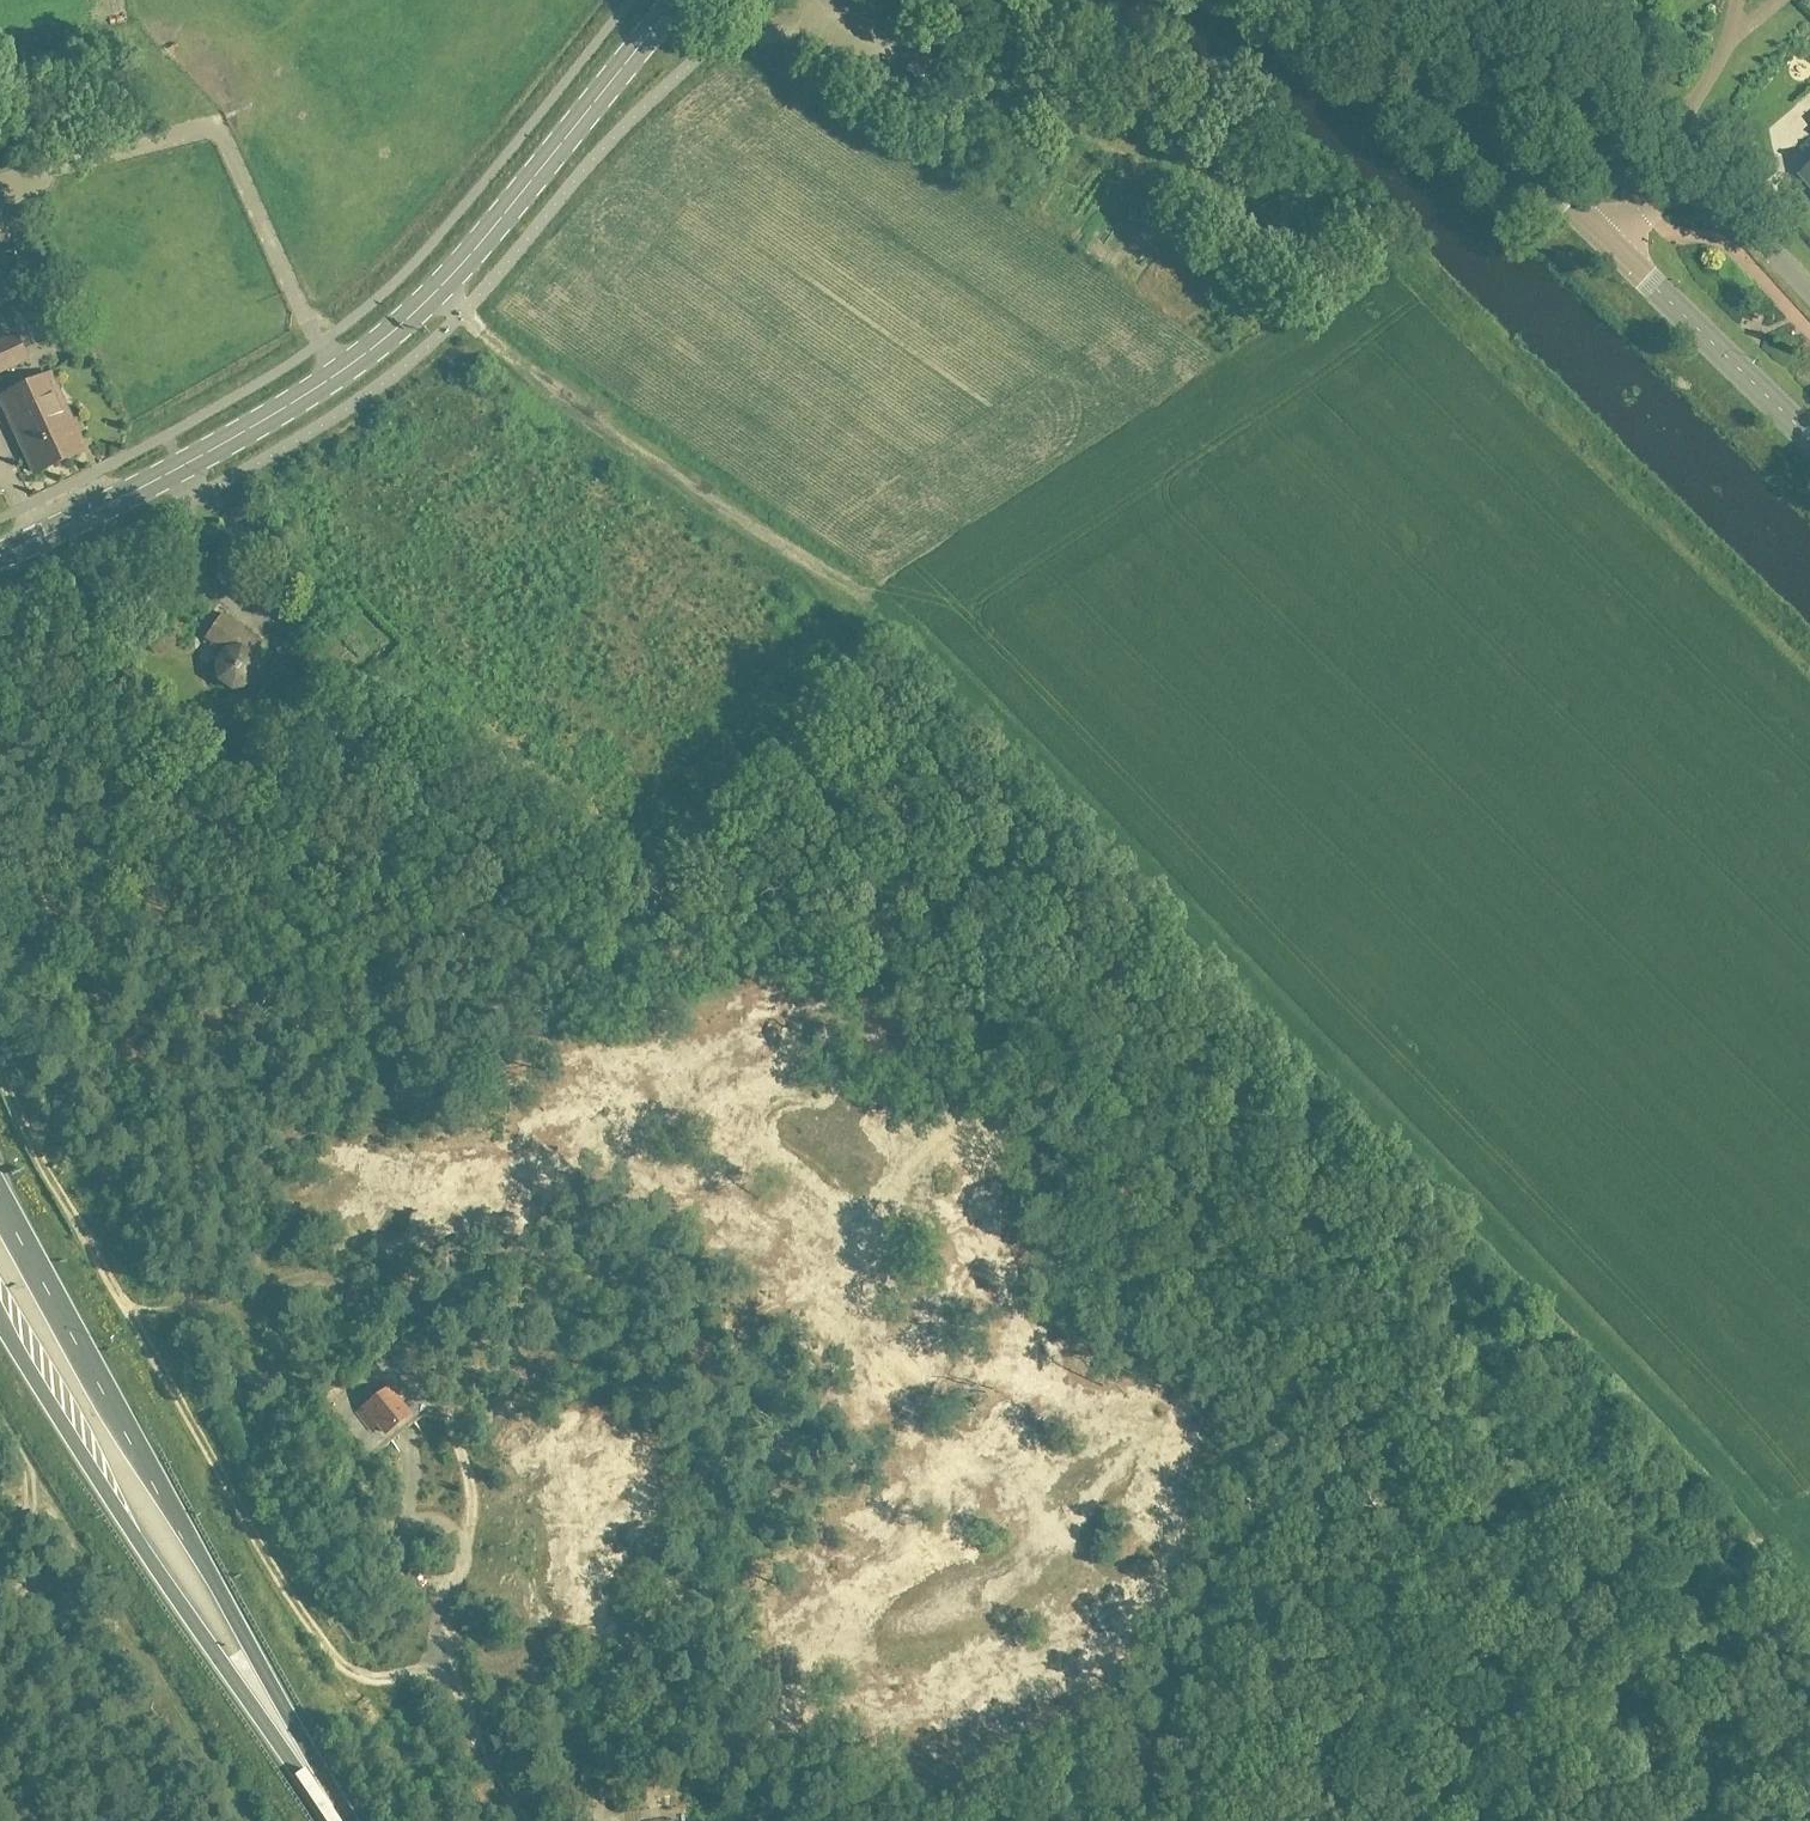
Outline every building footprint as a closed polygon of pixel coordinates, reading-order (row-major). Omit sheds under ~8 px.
[(1592,64),(1584,70),(1592,80),(1600,75),(1592,64)] [(1086,188),(1102,167),(1093,160),(1077,181),(1086,188)] [(29,363),(15,331),(0,339),(0,376),(29,363)] [(78,454),(63,422),(68,419),(49,378),(1,400),(34,474),(78,454)] [(224,653),(217,665),(209,666),(211,681),(218,680),(219,682),(233,689),(247,687),(253,676),(255,666),(250,660),(260,646),(261,645),(221,616),(205,639),(224,653)] [(386,1433),(409,1415),(389,1388),(359,1412),(371,1428),(378,1423),(386,1433)]
